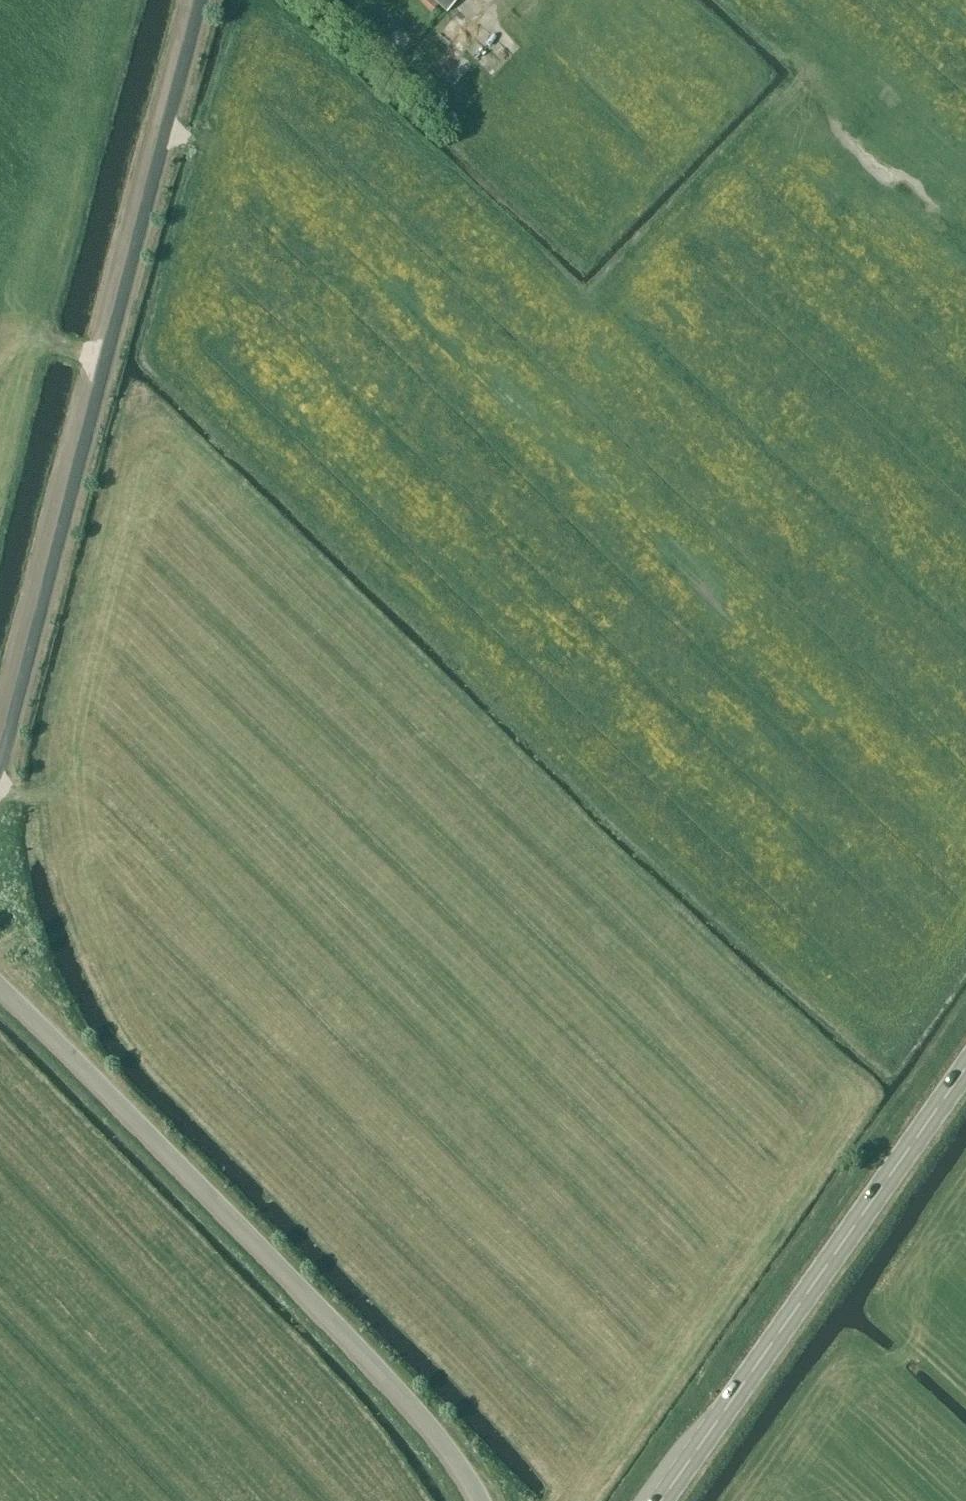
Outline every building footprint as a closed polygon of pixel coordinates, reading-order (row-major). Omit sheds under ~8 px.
[(448,12),(459,0),(435,0),(448,12)] [(460,47),(475,33),(463,20),(448,34),(460,47)] [(453,58),(447,76),(460,80),(465,61),(453,58)]
